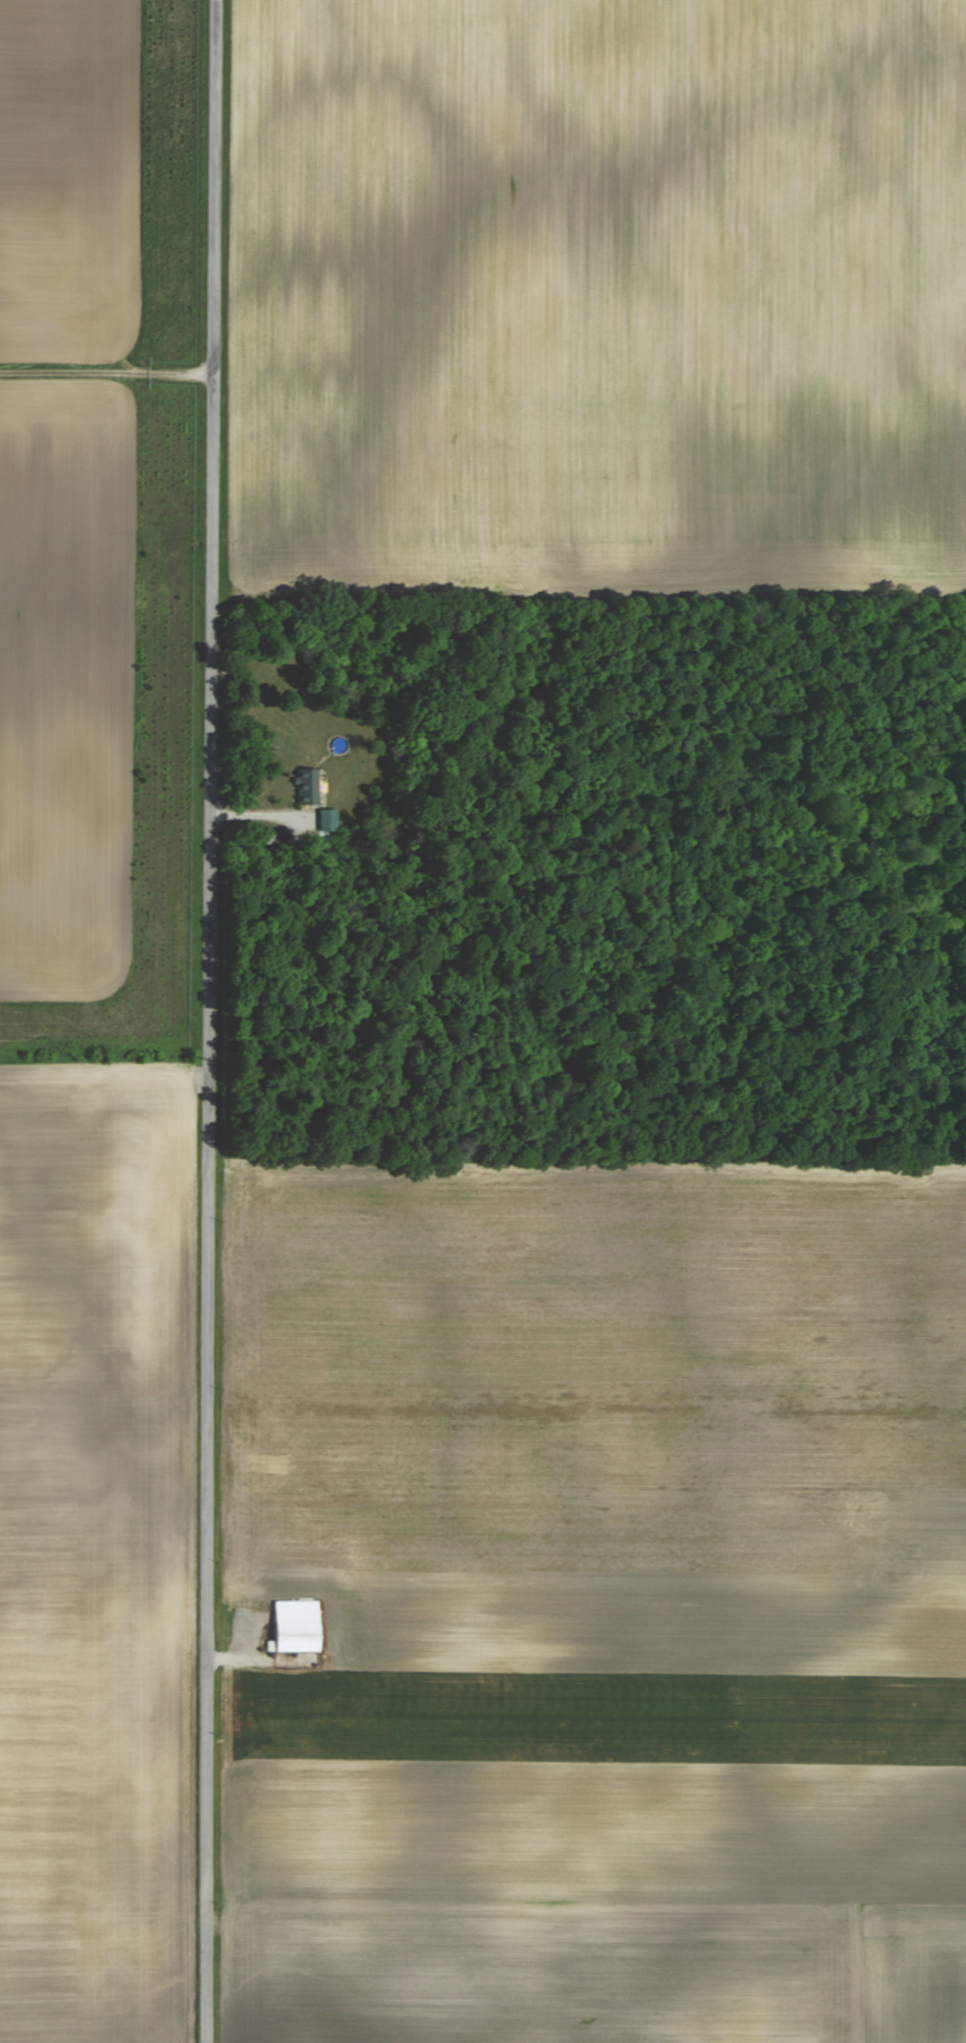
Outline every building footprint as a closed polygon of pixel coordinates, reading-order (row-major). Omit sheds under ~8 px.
[(318,770),(297,770),(297,804),(318,804),(318,770)] [(273,1600),(273,1652),(319,1652),(319,1600),(273,1600)]
